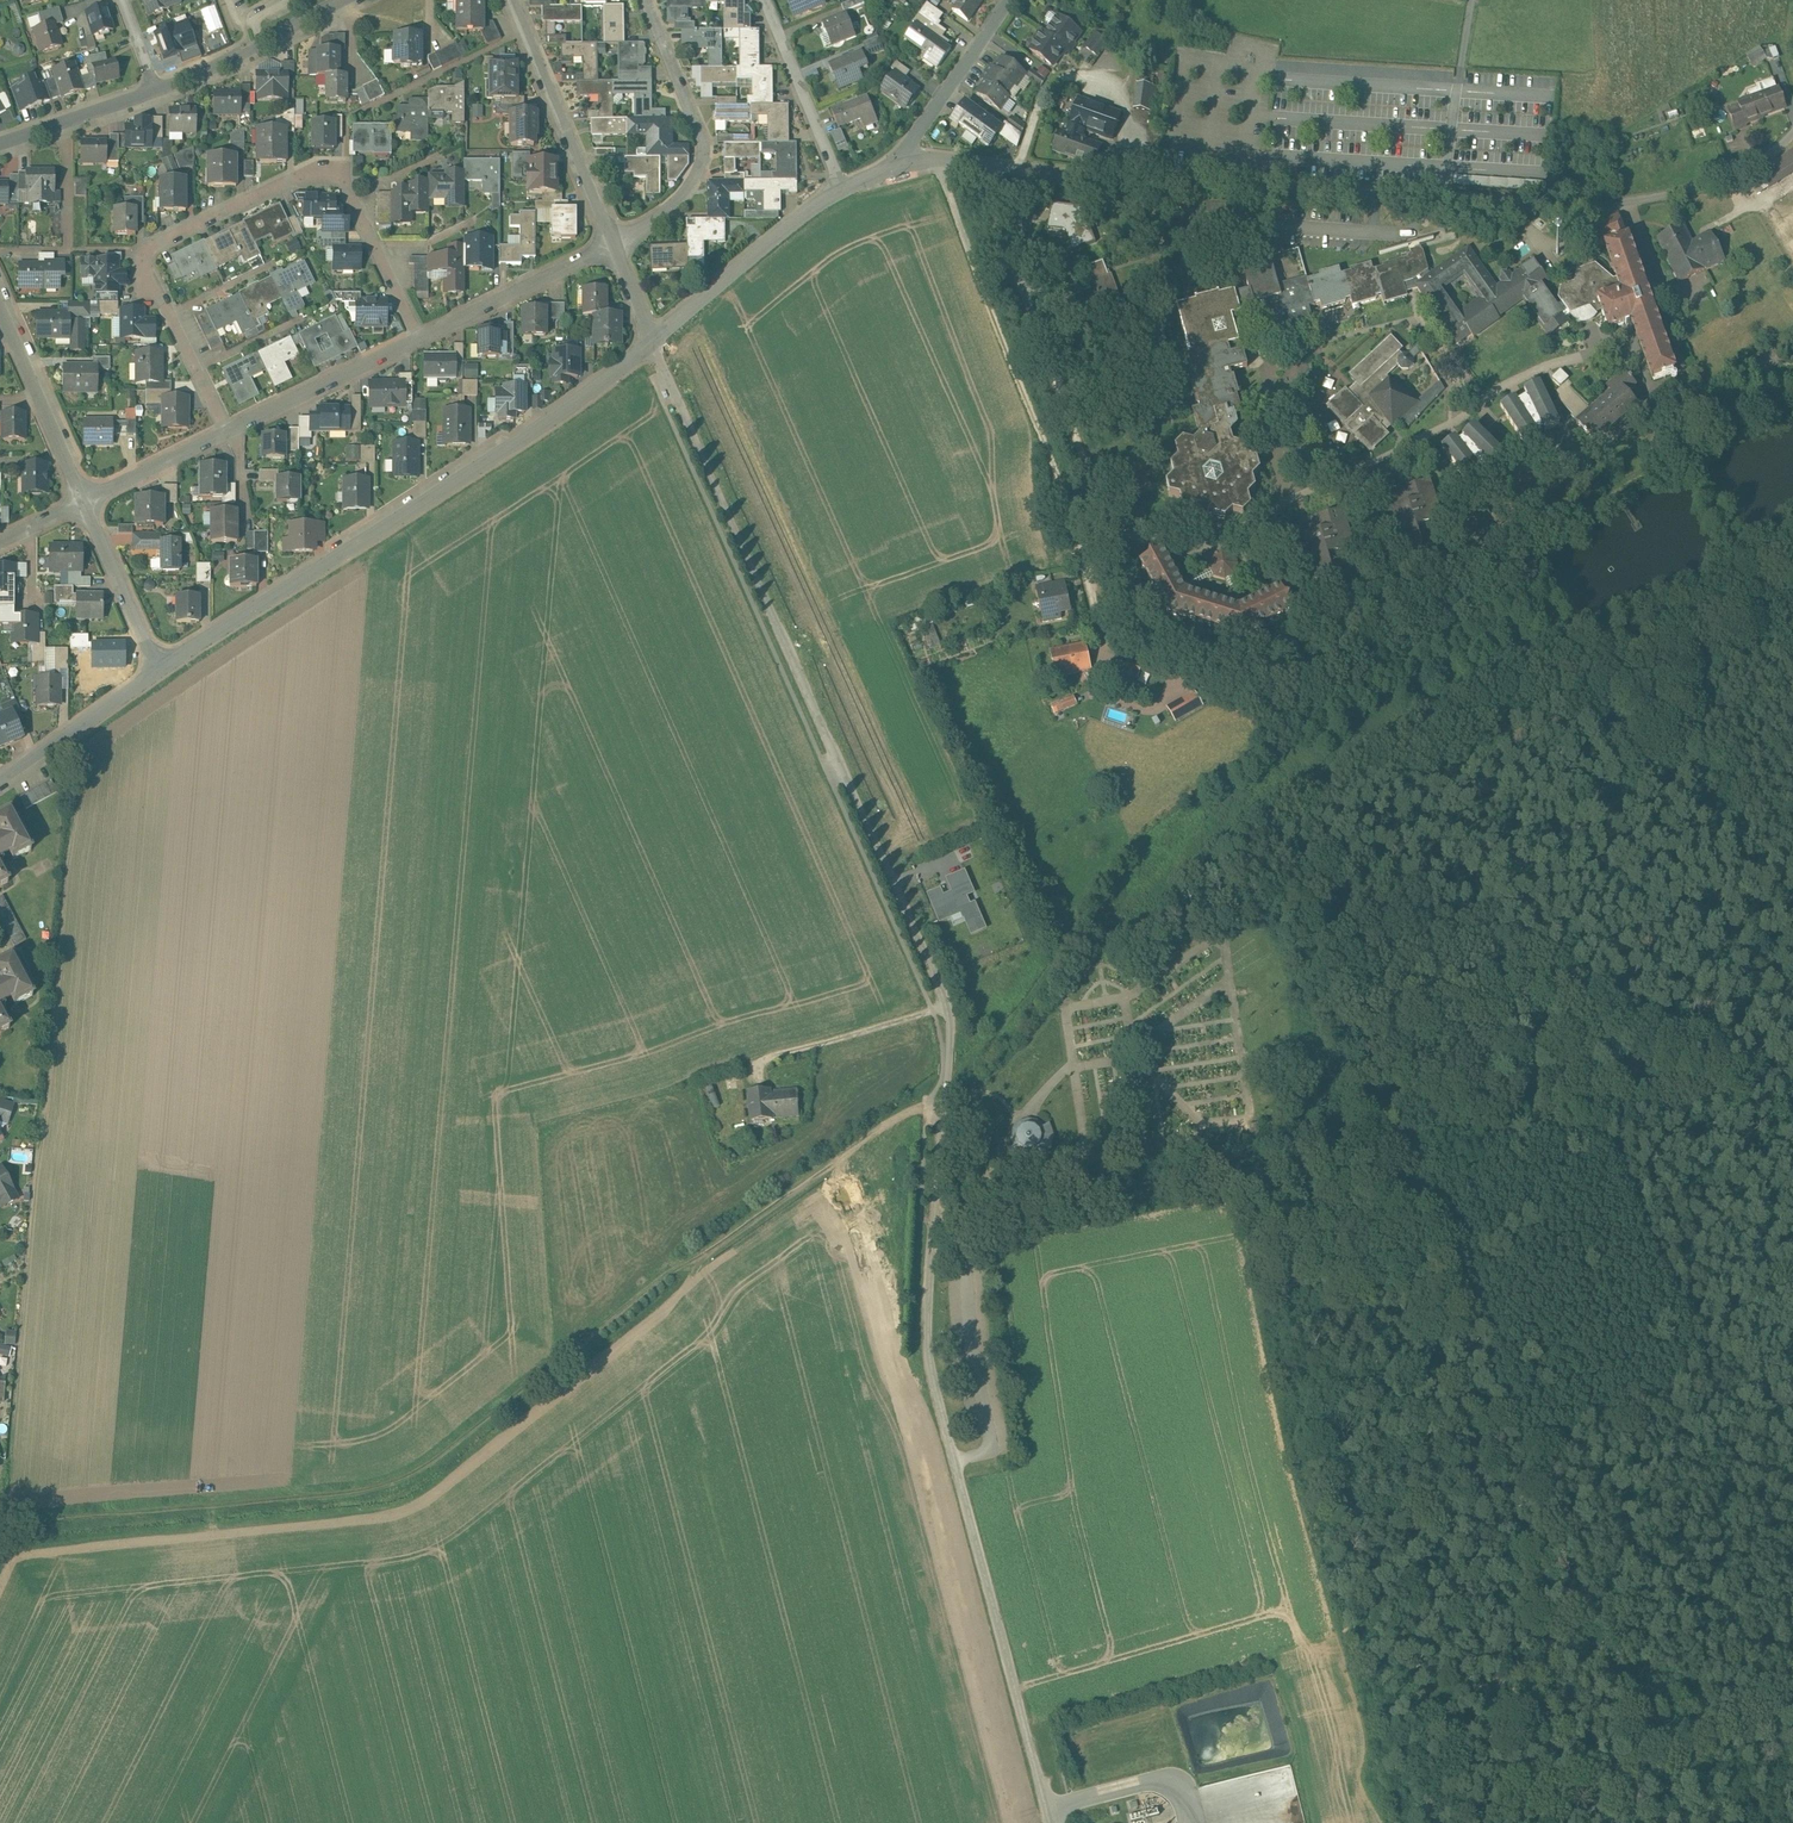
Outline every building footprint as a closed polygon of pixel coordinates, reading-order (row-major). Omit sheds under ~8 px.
[(148,16),(169,9),(166,0),(142,0),(148,16)] [(169,9),(180,5),(178,0),(166,0),(169,9)] [(672,9),(672,0),(671,0),(671,8),(669,8),(669,24),(675,24),(676,24),(676,23),(683,23),(683,20),(688,20),(688,19),(686,19),(686,18),(683,18),(683,9),(672,9)] [(672,9),(683,9),(708,9),(708,4),(708,0),(672,0),(672,9)] [(708,4),(725,3),(725,30),(740,30),(745,30),(745,5),(743,5),(743,0),(708,0),(708,4)] [(795,15),(825,3),(824,0),(789,0),(795,15)] [(842,4),(844,11),(864,2),(863,0),(852,0),(842,4)] [(952,9),(968,21),(983,0),(959,0),(952,9)] [(474,2),(456,2),(456,31),(480,31),(483,31),(483,25),(483,2),(474,2)] [(551,6),(543,7),(543,23),(583,22),(582,6),(551,6)] [(622,21),(622,6),(604,6),(605,37),(625,37),(624,21),(622,21)] [(106,7),(85,13),(93,36),(113,30),(106,7)] [(59,8),(38,14),(42,28),(52,25),(52,26),(62,23),(63,22),(59,8)] [(846,13),(823,22),(832,45),(855,35),(846,13)] [(941,27),(920,13),(913,22),(916,24),(916,25),(933,37),(941,27)] [(1052,13),(1049,13),(1045,18),(1046,21),(1052,26),(1058,17),(1052,13)] [(188,16),(175,20),(178,27),(190,23),(188,16)] [(1080,33),(1058,17),(1052,26),(1046,34),(1045,34),(1065,48),(1065,49),(1068,51),(1080,33)] [(692,23),(683,23),(676,23),(676,24),(675,24),(676,31),(685,30),(695,30),(695,23),(692,23)] [(42,28),(34,30),(40,52),(61,46),(57,31),(54,29),(53,30),(52,26),(52,25),(42,28)] [(494,25),(483,25),(483,31),(480,31),(487,46),(501,39),(494,25)] [(933,37),(916,25),(905,39),(906,40),(907,38),(926,51),(922,57),(937,67),(951,48),(950,47),(949,48),(944,45),(947,40),(940,35),(936,39),(933,37)] [(175,28),(154,35),(155,36),(155,35),(163,58),(163,59),(184,51),(181,41),(179,41),(175,28)] [(695,30),(685,30),(686,49),(693,49),(693,45),(709,45),(709,68),(723,68),(722,30),(695,30)] [(740,30),(725,30),(725,39),(740,39),(740,30)] [(745,30),(740,30),(740,39),(740,60),(760,60),(760,45),(759,45),(759,30),(745,30)] [(1065,48),(1045,34),(1046,34),(1043,32),(1030,50),(1053,66),(1065,49),(1065,48)] [(1096,32),(1086,47),(1097,55),(1108,41),(1096,32)] [(326,35),(321,39),(321,50),(334,50),(334,36),(326,35)] [(345,35),(334,35),(334,36),(334,50),(338,50),(345,50),(345,35)] [(420,35),(394,36),(394,52),(392,52),(392,64),(400,64),(400,67),(410,67),(410,64),(420,64),(420,35)] [(878,36),(865,42),(871,55),(884,50),(878,36)] [(456,43),(442,50),(449,64),(463,58),(456,43)] [(644,43),(637,43),(625,43),(625,44),(619,44),(620,74),(640,74),(639,68),(639,66),(644,66),(646,64),(646,57),(644,55),(643,55),(643,51),(644,51),(646,49),(646,45),(644,43)] [(567,44),(562,44),(562,63),(556,63),(554,68),(556,74),(563,74),(562,63),(573,63),(573,58),(574,58),(574,57),(584,57),(584,75),(598,75),(598,44),(567,44)] [(321,50),(317,50),(317,76),(326,76),(338,76),(338,50),(321,50)] [(442,50),(435,54),(441,68),(449,64),(442,50)] [(1759,50),(1747,57),(1754,68),(1766,61),(1759,50)] [(862,51),(831,63),(838,80),(845,77),(848,85),(863,78),(859,71),(869,67),(862,51)] [(115,61),(107,63),(105,53),(90,57),(93,73),(95,83),(119,78),(115,61)] [(441,68),(435,54),(428,57),(428,61),(433,72),(441,68)] [(1026,74),(1002,57),(994,69),(1014,84),(1017,86),(1026,74)] [(273,61),(259,65),(259,73),(273,72),(273,61)] [(910,71),(896,61),(891,68),(896,71),(905,78),(910,71)] [(294,62),(281,62),(281,72),(282,72),(282,80),(287,80),(287,85),(294,84),(294,62)] [(74,64),(53,71),(56,81),(61,96),(62,97),(82,91),(83,90),(78,78),(74,64)] [(500,65),(489,65),(489,83),(492,83),(492,98),(500,98),(500,105),(505,105),(505,98),(516,98),(516,97),(516,65),(500,65)] [(1038,72),(1047,77),(1051,71),(1042,65),(1038,72)] [(740,68),(737,68),(737,79),(753,79),(753,98),(773,97),(773,84),(771,84),(771,67),(740,68)] [(1014,84),(994,69),(991,67),(982,79),(985,81),(1006,96),(1006,95),(1014,84)] [(652,68),(639,68),(640,74),(640,81),(650,81),(652,81),(652,68)] [(702,68),(693,68),(693,77),(696,76),(697,89),(702,89),(702,99),(713,99),(713,85),(702,85),(702,68)] [(737,68),(723,68),(709,68),(702,68),(702,85),(713,85),(737,84),(737,79),(737,68)] [(1046,79),(1031,69),(1026,76),(1041,86),(1046,79)] [(905,78),(896,71),(882,90),(905,107),(908,103),(911,103),(913,100),(913,97),(918,89),(909,83),(910,82),(905,78)] [(259,73),(257,73),(257,87),(256,87),(256,90),(257,90),(257,93),(258,93),(272,93),(282,93),(282,80),(282,72),(281,72),(273,72),(259,73)] [(1156,75),(1138,72),(1133,110),(1153,112),(1155,100),(1167,102),(1169,89),(1155,86),(1157,75),(1156,75)] [(93,73),(78,78),(83,90),(82,91),(82,92),(96,87),(95,83),(93,73)] [(338,76),(326,76),(326,102),(345,102),(345,76),(338,76)] [(32,79),(21,83),(21,84),(12,87),(21,111),(30,107),(30,108),(41,104),(41,103),(34,86),(32,79)] [(377,80),(362,87),(370,103),(384,96),(377,80)] [(56,81),(45,85),(50,100),(61,96),(56,81)] [(599,81),(584,82),(584,81),(578,81),(578,96),(590,96),(590,94),(599,94),(599,113),(614,113),(614,94),(614,81),(599,81)] [(650,81),(640,81),(620,81),(614,81),(614,94),(635,94),(635,119),(652,119),(652,111),(652,104),(650,105),(650,81)] [(1006,96),(985,81),(977,93),(1000,110),(1009,97),(1006,95),(1006,96)] [(43,82),(34,86),(41,103),(50,100),(45,85),(43,82)] [(454,88),(436,88),(428,92),(428,101),(428,111),(428,115),(430,115),(430,111),(435,110),(446,111),(446,113),(452,113),(452,124),(463,124),(463,83),(454,88)] [(250,85),(239,85),(239,93),(240,93),(240,104),(250,104),(250,85)] [(362,87),(354,91),(362,106),(370,103),(362,87)] [(1759,95),(1754,97),(1761,117),(1785,109),(1778,89),(1772,91),(1759,95)] [(239,93),(213,93),(213,114),(240,114),(240,104),(240,93),(239,93)] [(860,98),(850,102),(851,104),(832,112),(839,128),(861,119),(865,127),(879,121),(868,95),(860,99),(860,98)] [(753,98),(748,98),(748,105),(752,105),(773,105),(773,97),(753,98)] [(1754,97),(1738,103),(1740,109),(1730,113),(1736,131),(1744,128),(1746,125),(1752,122),(1753,120),(1761,117),(1754,97)] [(1121,114),(1078,99),(1069,125),(1086,131),(1112,139),(1121,114)] [(409,101),(409,111),(398,111),(398,118),(398,129),(398,131),(412,131),(412,140),(427,140),(427,111),(428,111),(428,101),(409,101)] [(965,102),(952,121),(989,147),(998,135),(1002,129),(1001,128),(965,102)] [(473,116),(483,116),(483,105),(473,104),(473,116)] [(524,105),(505,105),(500,105),(496,105),(496,114),(510,114),(510,113),(525,113),(525,105),(524,105)] [(738,105),(718,106),(716,106),(716,122),(752,122),(752,116),(752,105),(748,105),(738,105)] [(773,105),(752,105),(752,116),(769,116),(769,143),(789,143),(789,142),(789,122),(787,122),(787,105),(773,105)] [(294,109),(285,113),(286,133),(294,133),(294,109)] [(195,110),(169,110),(169,133),(195,133),(195,110)] [(666,119),(666,110),(652,111),(652,119),(666,119)] [(275,130),(259,130),(259,146),(256,146),(256,147),(259,147),(259,163),(286,163),(286,133),(285,113),(275,117),(275,130)] [(525,113),(510,113),(510,114),(513,114),(513,136),(510,136),(510,146),(533,146),(533,137),(536,137),(536,114),(525,113)] [(342,116),(332,116),(332,123),(333,123),(333,139),(342,139),(342,116)] [(1025,126),(1012,117),(1007,124),(1016,130),(1022,134),(1025,126)] [(135,126),(125,126),(125,148),(151,148),(151,142),(151,118),(144,118),(144,120),(135,120),(135,126)] [(162,118),(151,118),(151,142),(162,142),(162,140),(162,118)] [(635,119),(628,119),(628,132),(635,132),(635,133),(639,133),(639,132),(649,132),(649,149),(672,148),(672,132),(671,132),(671,120),(672,120),(672,118),(671,119),(666,119),(652,119),(635,119)] [(599,119),(592,120),(592,136),(628,135),(628,132),(628,119),(614,119),(599,119)] [(1007,124),(1005,122),(1001,128),(1002,129),(998,135),(1007,142),(1016,130),(1007,124)] [(332,123),(313,123),(313,149),(333,150),(333,139),(333,123),(332,123)] [(1086,131),(1070,125),(1067,134),(1060,132),(1053,151),(1076,159),(1078,155),(1095,161),(1101,146),(1082,139),(1086,131)] [(391,128),(355,128),(355,151),(391,151),(391,129),(391,128)] [(244,129),(230,134),(230,144),(234,144),(234,150),(235,150),(244,150),(244,129)] [(840,129),(830,133),(838,152),(848,148),(840,129)] [(118,136),(109,136),(109,142),(106,142),(106,153),(117,153),(117,163),(118,163),(118,136)] [(172,140),(162,140),(162,142),(162,160),(172,157),(172,140)] [(106,142),(80,142),(80,164),(106,163),(106,153),(106,142)] [(789,143),(761,143),(761,154),(777,154),(777,173),(772,173),(772,180),(789,181),(798,180),(797,159),(795,159),(795,143),(789,142),(789,143)] [(761,154),(761,143),(733,143),(725,144),(725,159),(736,159),(761,159),(761,154)] [(230,156),(208,156),(208,187),(236,187),(235,150),(234,150),(234,144),(230,144),(230,156)] [(690,147),(677,147),(676,149),(677,149),(677,157),(690,157),(690,147)] [(193,148),(174,156),(180,170),(193,165),(193,148)] [(672,148),(649,149),(649,157),(661,157),(677,157),(677,149),(676,149),(672,148)] [(649,149),(637,149),(637,157),(649,157),(649,149)] [(106,153),(106,163),(117,163),(117,153),(106,153)] [(529,154),(512,154),(512,180),(529,180),(529,162),(529,154)] [(637,157),(625,157),(625,174),(635,174),(635,178),(647,178),(647,188),(661,188),(661,164),(661,157),(649,157),(637,157)] [(677,157),(661,157),(661,164),(668,164),(668,182),(677,182),(688,169),(688,168),(687,168),(688,166),(690,166),(690,157),(677,157)] [(736,159),(725,159),(725,174),(738,174),(738,172),(736,172),(736,159)] [(253,161),(244,161),(244,177),(253,177),(253,161)] [(499,161),(464,161),(464,173),(464,181),(482,181),(482,195),(499,195),(499,161)] [(529,162),(529,180),(529,194),(546,194),(555,194),(555,193),(555,162),(529,162)] [(54,171),(26,171),(26,172),(26,192),(34,192),(34,203),(51,203),(51,202),(51,192),(54,192),(54,171)] [(464,173),(449,173),(449,176),(428,176),(428,183),(428,208),(429,208),(429,198),(449,198),(449,205),(462,205),(462,208),(464,208),(464,181),(464,173)] [(18,175),(9,175),(9,183),(7,183),(7,194),(18,194),(18,192),(18,175)] [(86,180),(75,180),(75,197),(86,197),(86,180)] [(185,180),(160,180),(160,202),(163,202),(163,211),(185,211),(185,180)] [(745,181),(745,192),(764,192),(764,212),(781,212),(781,188),(789,188),(789,181),(772,180),(745,181)] [(797,194),(798,180),(789,181),(789,188),(789,194),(797,194)] [(745,192),(745,181),(725,182),(710,182),(710,183),(712,183),(712,197),(710,197),(710,213),(729,212),(729,194),(745,194),(745,192)] [(416,186),(408,186),(408,190),(398,190),(398,193),(391,193),(391,200),(391,207),(391,215),(391,220),(406,220),(406,210),(427,210),(427,208),(428,208),(428,183),(416,183),(416,186)] [(54,192),(51,192),(51,202),(59,202),(59,192),(54,192)] [(562,193),(555,193),(555,194),(546,194),(546,201),(554,201),(562,201),(562,193)] [(306,194),(296,194),(292,196),(295,202),(295,201),(303,201),(303,196),(306,196),(306,194)] [(306,196),(303,196),(303,201),(303,219),(304,219),(305,216),(312,216),(312,219),(322,219),(335,220),(335,210),(335,197),(306,196)] [(143,197),(130,197),(130,209),(135,209),(135,216),(140,216),(143,216),(143,197)] [(303,201),(295,201),(295,202),(288,205),(295,219),(303,219),(303,201)] [(546,201),(535,202),(535,210),(551,210),(554,210),(554,201),(546,201)] [(279,206),(244,223),(254,242),(270,235),(268,230),(275,227),(281,239),(292,234),(286,221),(279,206)] [(1082,210),(1051,206),(1048,229),(1066,231),(1073,252),(1095,244),(1082,210)] [(130,209),(115,209),(115,235),(135,235),(135,216),(135,209),(130,209)] [(339,210),(335,210),(335,220),(322,219),(322,232),(331,233),(331,232),(345,232),(345,224),(342,224),(342,217),(339,210)] [(554,210),(551,210),(552,234),(560,234),(560,238),(575,238),(575,210),(554,210)] [(535,212),(519,212),(519,216),(510,216),(510,227),(520,227),(520,247),(499,246),(499,264),(521,264),(521,258),(535,258),(535,212)] [(391,215),(376,214),(376,224),(391,225),(391,220),(391,215)] [(1184,216),(1171,215),(1169,236),(1183,236),(1184,216)] [(1625,233),(1623,225),(1620,225),(1617,216),(1588,227),(1588,228),(1594,244),(1594,245),(1596,249),(1606,245),(1608,245),(1609,247),(1606,248),(1606,249),(1609,248),(1611,255),(1609,256),(1609,258),(1612,257),(1614,264),(1612,265),(1612,266),(1615,265),(1617,271),(1614,272),(1615,273),(1618,273),(1619,277),(1611,280),(1594,266),(1578,272),(1576,283),(1561,288),(1559,300),(1562,303),(1556,305),(1565,317),(1570,315),(1572,317),(1574,319),(1576,320),(1579,320),(1581,321),(1584,321),(1587,320),(1589,319),(1593,317),(1596,313),(1599,311),(1602,310),(1609,329),(1632,321),(1634,328),(1652,378),(1675,371),(1674,369),(1674,370),(1671,362),(1672,362),(1671,361),(1668,355),(1669,355),(1669,353),(1666,354),(1664,347),(1666,346),(1666,345),(1663,346),(1661,339),(1663,338),(1663,337),(1660,337),(1658,332),(1661,331),(1660,329),(1658,330),(1655,323),(1658,322),(1657,321),(1655,322),(1652,315),(1655,314),(1654,312),(1652,313),(1650,307),(1652,307),(1652,305),(1649,306),(1647,299),(1649,298),(1649,296),(1646,297),(1644,290),(1646,290),(1646,288),(1643,289),(1641,283),(1644,282),(1643,281),(1641,282),(1638,275),(1641,274),(1640,272),(1638,273),(1636,266),(1638,265),(1637,264),(1635,265),(1633,259),(1635,258),(1635,257),(1632,257),(1630,250),(1632,250),(1632,248),(1630,249),(1627,242),(1629,241),(1629,240),(1627,241),(1626,238),(1628,238),(1627,236),(1625,237),(1624,235),(1626,234),(1626,233),(1625,233)] [(294,217),(286,221),(292,234),(293,237),(302,233),(294,217)] [(710,220),(687,220),(688,245),(689,259),(705,259),(704,240),(715,240),(715,242),(726,242),(725,220),(710,220)] [(244,225),(211,240),(213,244),(222,262),(223,261),(243,251),(248,261),(260,256),(254,242),(244,223),(243,223),(244,225)] [(1682,225),(1657,238),(1679,282),(1723,260),(1710,234),(1692,243),(1682,225)] [(286,245),(291,253),(301,248),(296,239),(286,245)] [(331,239),(326,240),(326,249),(333,249),(333,248),(345,248),(345,240),(331,239)] [(493,239),(464,239),(464,248),(464,262),(482,262),(482,271),(493,271),(493,239)] [(203,242),(172,258),(175,264),(182,278),(199,270),(202,276),(216,269),(203,242)] [(222,262),(213,244),(206,247),(204,242),(203,242),(216,269),(225,265),(223,261),(222,262)] [(681,245),(666,246),(666,248),(651,249),(652,267),(681,266),(681,269),(682,269),(681,245)] [(688,245),(681,245),(682,269),(689,269),(689,259),(688,245)] [(345,248),(333,248),(333,249),(333,270),(360,270),(360,248),(345,248)] [(464,262),(464,248),(448,248),(448,257),(428,258),(428,265),(428,272),(428,273),(448,273),(448,293),(464,293),(464,262)] [(1493,283),(1468,249),(1468,248),(1458,254),(1430,275),(1425,278),(1416,285),(1417,285),(1456,340),(1457,342),(1471,333),(1474,337),(1474,336),(1498,319),(1499,319),(1497,316),(1502,312),(1503,313),(1523,298),(1543,326),(1543,327),(1549,336),(1550,335),(1568,322),(1568,323),(1569,322),(1565,317),(1556,305),(1542,285),(1547,281),(1547,280),(1533,261),(1532,260),(1520,268),(1521,270),(1496,288),(1493,283)] [(1371,263),(1350,269),(1351,271),(1341,274),(1339,267),(1319,273),(1320,276),(1308,280),(1309,285),(1311,285),(1312,287),(1310,287),(1315,303),(1320,301),(1321,307),(1345,300),(1345,298),(1350,296),(1352,304),(1355,303),(1376,297),(1375,295),(1381,293),(1383,301),(1407,294),(1405,288),(1410,286),(1416,285),(1425,278),(1430,275),(1427,271),(1428,270),(1423,253),(1421,253),(1420,250),(1415,251),(1409,253),(1410,254),(1401,257),(1402,259),(1382,265),(1383,267),(1373,270),(1371,263)] [(54,254),(38,254),(38,264),(38,265),(44,265),(54,265),(54,263),(54,254)] [(1270,256),(1227,268),(1227,269),(1242,265),(1250,292),(1236,297),(1235,297),(1235,298),(1238,297),(1243,315),(1245,323),(1243,323),(1243,324),(1264,318),(1307,306),(1315,304),(1315,303),(1310,287),(1312,287),(1311,285),(1309,285),(1308,280),(1307,276),(1278,284),(1270,256)] [(104,261),(81,261),(81,278),(83,278),(83,275),(95,275),(95,294),(99,294),(99,303),(118,303),(118,286),(125,286),(125,271),(118,271),(118,262),(118,261),(104,261)] [(1103,262),(1089,268),(1091,274),(1089,275),(1089,276),(1092,275),(1094,282),(1108,276),(1103,262)] [(54,263),(54,265),(44,265),(44,288),(59,288),(59,277),(63,277),(63,263),(54,263)] [(303,263),(271,279),(281,298),(288,313),(295,309),(300,307),(295,299),(302,296),(304,296),(307,295),(308,293),(305,287),(313,283),(303,263)] [(38,264),(18,264),(18,288),(44,288),(44,265),(38,265),(38,264)] [(175,281),(182,278),(175,264),(168,267),(175,281)] [(1073,267),(1056,273),(1058,280),(1075,274),(1073,267)] [(1075,274),(1058,280),(1061,287),(1078,281),(1075,274)] [(1108,276),(1094,282),(1084,286),(1088,296),(1098,292),(1106,313),(1123,307),(1111,275),(1108,276)] [(271,279),(239,294),(256,329),(260,327),(259,323),(258,324),(257,320),(264,317),(260,310),(261,309),(261,308),(281,298),(271,279)] [(428,279),(414,279),(414,293),(428,293),(428,279)] [(606,290),(583,290),(583,316),(597,316),(600,316),(600,309),(606,309),(606,308),(606,290)] [(361,292),(331,292),(335,301),(356,301),(356,300),(362,300),(361,292)] [(256,329),(239,294),(206,310),(209,317),(212,324),(215,330),(237,319),(245,334),(256,329)] [(1196,305),(1176,310),(1177,312),(1178,311),(1184,332),(1183,332),(1183,334),(1184,333),(1190,354),(1189,354),(1189,355),(1191,355),(1191,356),(1209,351),(1209,352),(1228,347),(1228,348),(1240,345),(1232,318),(1243,315),(1238,297),(1235,298),(1235,297),(1236,297),(1235,294),(1220,298),(1219,295),(1217,295),(1218,296),(1197,302),(1197,301),(1195,302),(1196,305)] [(362,300),(356,300),(356,301),(356,312),(359,312),(359,327),(386,327),(386,301),(374,301),(374,300),(362,300)] [(90,303),(74,303),(74,317),(90,317),(90,303)] [(118,303),(99,303),(99,315),(118,315),(118,303)] [(564,304),(544,304),(544,310),(545,310),(545,320),(564,320),(564,304)] [(1307,306),(1264,318),(1268,334),(1311,322),(1307,306)] [(614,316),(614,307),(606,308),(606,309),(600,309),(600,316),(614,316)] [(143,310),(121,310),(121,338),(143,338),(143,324),(143,310)] [(206,310),(194,316),(197,323),(209,317),(206,310)] [(544,310),(522,310),(522,336),(545,336),(545,320),(545,310),(544,310)] [(69,313),(40,313),(40,337),(69,337),(69,336),(69,325),(69,313)] [(1228,347),(1209,352),(1209,351),(1191,356),(1197,380),(1200,379),(1201,383),(1193,385),(1200,408),(1203,407),(1204,411),(1195,414),(1202,437),(1220,432),(1216,416),(1221,414),(1222,414),(1227,412),(1228,418),(1230,418),(1230,417),(1235,416),(1240,414),(1240,415),(1242,414),(1239,402),(1237,403),(1235,398),(1238,397),(1238,396),(1237,396),(1232,381),(1233,380),(1233,379),(1232,379),(1230,371),(1234,370),(1234,372),(1248,368),(1243,353),(1253,350),(1252,346),(1251,342),(1248,342),(1243,324),(1243,323),(1245,323),(1243,315),(1232,318),(1240,345),(1228,348),(1228,347)] [(614,316),(600,316),(597,316),(597,333),(593,333),(593,345),(620,345),(620,324),(618,323),(618,316),(614,316)] [(209,317),(197,323),(201,330),(212,324),(209,317)] [(335,317),(298,335),(306,351),(317,346),(321,355),(334,349),(329,340),(343,333),(335,317)] [(153,320),(148,320),(146,321),(146,324),(143,324),(143,338),(153,338),(154,337),(154,321),(153,320)] [(83,322),(72,322),(72,325),(69,325),(69,336),(72,336),(72,350),(83,350),(83,322)] [(212,324),(201,330),(204,337),(216,331),(215,330),(212,324)] [(512,324),(504,324),(504,331),(504,343),(499,343),(499,347),(512,347),(512,324)] [(355,343),(349,330),(343,333),(349,346),(355,343)] [(216,331),(204,337),(207,344),(219,338),(216,331)] [(504,331),(478,332),(478,345),(481,345),(481,356),(499,356),(499,347),(499,343),(504,343),(504,331)] [(343,333),(329,340),(334,349),(321,355),(317,346),(306,351),(314,368),(351,350),(349,346),(343,333)] [(219,338),(207,344),(211,351),(223,345),(219,338)] [(290,339),(258,354),(263,367),(274,388),(291,379),(283,363),(298,356),(290,339)] [(1391,340),(1351,377),(1358,385),(1354,389),(1350,393),(1347,391),(1331,407),(1346,423),(1343,425),(1344,426),(1345,425),(1354,435),(1353,436),(1354,437),(1357,434),(1370,449),(1387,433),(1383,429),(1390,423),(1369,396),(1388,378),(1387,376),(1398,366),(1397,364),(1397,357),(1401,354),(1400,352),(1401,351),(1399,349),(1391,340)] [(585,342),(562,342),(562,353),(577,353),(577,359),(584,359),(584,348),(585,348),(585,342)] [(463,363),(463,344),(454,345),(454,356),(455,356),(455,363),(463,363)] [(1409,353),(1402,353),(1401,354),(1397,357),(1397,364),(1398,366),(1402,369),(1408,369),(1413,365),(1414,358),(1422,351),(1418,345),(1409,353)] [(585,348),(584,348),(584,359),(584,364),(594,364),(594,348),(585,348)] [(159,353),(136,353),(136,383),(140,383),(146,383),(162,383),(162,382),(162,370),(159,370),(159,353)] [(562,353),(554,353),(554,365),(550,365),(550,378),(554,378),(566,378),(577,378),(577,359),(577,353),(562,353)] [(258,354),(223,371),(239,404),(257,396),(247,375),(263,367),(258,354)] [(454,356),(427,356),(427,379),(455,379),(455,363),(455,356),(454,356)] [(110,357),(93,357),(93,366),(93,370),(95,370),(110,370),(110,357)] [(478,377),(478,363),(464,363),(464,377),(478,377)] [(93,366),(78,366),(78,367),(64,367),(64,366),(63,366),(63,392),(79,392),(79,390),(95,390),(95,370),(93,370),(93,366)] [(532,366),(513,366),(513,375),(523,375),(523,386),(532,386),(532,366)] [(1561,370),(1552,378),(1561,386),(1569,378),(1561,370)] [(1615,392),(1592,412),(1591,411),(1578,423),(1577,425),(1577,426),(1578,425),(1593,442),(1592,442),(1592,443),(1605,433),(1637,406),(1626,394),(1636,386),(1631,381),(1632,380),(1630,377),(1629,378),(1624,373),(1612,384),(1609,386),(1615,392)] [(411,374),(399,375),(399,383),(404,383),(405,405),(411,405),(411,374)] [(1416,402),(1389,377),(1388,378),(1369,396),(1390,423),(1392,426),(1393,425),(1400,418),(1409,427),(1445,390),(1443,386),(1440,382),(1416,402)] [(477,381),(463,381),(463,396),(477,396),(477,381)] [(162,383),(146,383),(146,391),(169,391),(169,382),(162,382),(162,383)] [(1528,396),(1544,430),(1544,432),(1559,425),(1539,382),(1524,389),(1528,396)] [(399,383),(381,384),(381,386),(369,387),(370,406),(405,405),(404,383),(399,383)] [(502,393),(513,414),(524,414),(523,388),(504,388),(504,391),(502,393)] [(146,391),(145,391),(146,406),(164,406),(164,398),(169,398),(169,391),(146,391)] [(532,409),(543,408),(543,400),(552,400),(552,391),(541,391),(541,395),(532,396),(532,409)] [(513,414),(502,393),(496,393),(496,414),(498,414),(498,420),(513,420),(513,414)] [(360,396),(351,396),(351,418),(359,418),(359,422),(360,422),(360,396)] [(1544,430),(1528,396),(1522,400),(1517,403),(1537,434),(1544,430)] [(169,398),(164,398),(164,406),(164,427),(186,427),(186,398),(169,398)] [(1537,434),(1517,403),(1515,398),(1501,406),(1526,447),(1540,438),(1537,434)] [(349,409),(317,408),(317,431),(349,431),(349,409)] [(469,410),(444,410),(444,443),(469,443),(469,410)] [(426,411),(412,411),(412,424),(417,423),(417,439),(426,439),(426,411)] [(1216,416),(1220,432),(1202,437),(1194,445),(1184,442),(1176,450),(1179,461),(1171,469),(1174,479),(1167,487),(1170,498),(1180,500),(1183,511),(1194,513),(1197,523),(1208,526),(1215,519),(1226,521),(1233,513),(1244,516),(1252,508),(1249,497),(1256,490),(1253,479),(1261,472),(1257,460),(1247,458),(1244,448),(1234,445),(1231,436),(1238,428),(1235,416),(1230,417),(1230,418),(1228,418),(1227,412),(1222,414),(1221,414),(1216,416)] [(23,413),(2,413),(2,440),(25,440),(25,429),(23,429),(23,413)] [(135,420),(126,420),(126,435),(135,435),(135,420)] [(111,422),(86,422),(86,444),(111,444),(111,422)] [(1462,438),(1464,440),(1490,466),(1495,472),(1507,460),(1474,426),(1462,438)] [(298,429),(289,429),(289,448),(298,448),(298,429)] [(284,436),(263,436),(263,449),(266,449),(266,459),(284,459),(284,436)] [(1484,477),(1481,474),(1459,444),(1455,439),(1442,449),(1471,487),(1484,477)] [(1481,474),(1490,466),(1464,440),(1461,442),(1459,444),(1481,474)] [(418,442),(394,442),(394,476),(418,476),(418,442)] [(375,447),(360,447),(360,464),(375,463),(375,447)] [(46,465),(23,465),(23,493),(46,493),(46,465)] [(224,466),(200,466),(200,497),(224,497),(225,497),(225,486),(224,466)] [(278,471),(259,471),(259,482),(277,482),(277,478),(278,478),(278,471)] [(278,478),(277,478),(277,482),(277,502),(298,502),(298,478),(278,478)] [(366,480),(345,480),(345,508),(366,508),(366,480)] [(1430,480),(1395,492),(1399,506),(1390,509),(1391,510),(1392,510),(1406,552),(1405,552),(1405,553),(1423,547),(1416,528),(1429,523),(1431,529),(1444,524),(1444,523),(1443,524),(1429,482),(1430,481),(1430,480)] [(177,485),(161,485),(161,497),(161,503),(163,503),(177,503),(177,485)] [(235,487),(225,486),(225,497),(224,497),(224,504),(225,504),(235,504),(235,487)] [(161,497),(136,497),(136,526),(163,526),(163,503),(161,503),(161,497)] [(1343,509),(1308,519),(1312,534),(1303,536),(1303,537),(1304,537),(1316,579),(1315,580),(1315,581),(1333,576),(1328,556),(1340,552),(1342,558),(1356,554),(1356,553),(1354,553),(1342,511),(1344,510),(1343,509)] [(225,512),(210,512),(210,527),(235,527),(235,521),(237,520),(236,512),(225,512)] [(325,542),(325,523),(312,524),(312,525),(312,541),(313,541),(324,541),(324,542),(325,542)] [(132,526),(118,525),(118,534),(132,534),(132,526)] [(302,525),(299,528),(291,528),(291,551),(313,551),(313,541),(312,541),(312,525),(302,525)] [(235,527),(210,527),(211,543),(237,542),(237,533),(235,533),(235,527)] [(268,532),(253,532),(254,550),(254,553),(268,553),(268,532)] [(156,544),(156,534),(132,534),(132,544),(156,544)] [(179,541),(161,542),(161,559),(161,571),(179,571),(179,541)] [(82,545),(50,545),(50,570),(67,570),(67,572),(82,572),(82,545)] [(1233,556),(1222,553),(1213,558),(1209,569),(1214,578),(1225,582),(1234,576),(1238,566),(1233,556)] [(1240,611),(1222,606),(1222,605),(1221,605),(1205,601),(1205,600),(1204,600),(1203,600),(1185,595),(1177,580),(1178,579),(1177,578),(1177,579),(1169,564),(1169,563),(1168,563),(1164,555),(1156,559),(1152,558),(1150,562),(1142,567),(1146,575),(1146,576),(1147,576),(1155,590),(1154,591),(1155,592),(1159,598),(1157,600),(1158,601),(1157,605),(1161,606),(1162,608),(1164,607),(1166,611),(1172,613),(1171,616),(1179,619),(1180,620),(1181,619),(1196,624),(1197,625),(1198,624),(1213,629),(1213,630),(1214,630),(1215,629),(1230,634),(1230,635),(1232,635),(1240,637),(1241,634),(1247,636),(1251,633),(1252,635),(1254,635),(1258,636),(1259,632),(1261,631),(1260,629),(1267,625),(1267,626),(1268,625),(1282,617),(1283,617),(1284,616),(1292,612),(1287,603),(1288,599),(1284,598),(1280,590),(1272,594),(1271,594),(1271,595),(1256,603),(1256,602),(1255,603),(1240,611)] [(161,571),(161,559),(153,559),(151,561),(151,569),(153,571),(161,571)] [(256,560),(231,561),(230,587),(256,587),(256,560)] [(210,564),(196,564),(196,583),(210,583),(210,564)] [(0,566),(0,593),(14,593),(14,566),(0,566)] [(90,578),(72,578),(72,587),(73,587),(90,587),(90,578)] [(1064,582),(1037,588),(1040,599),(1042,598),(1045,615),(1070,609),(1064,582)] [(72,587),(54,587),(54,596),(72,596),(73,596),(73,595),(73,587),(72,587)] [(46,593),(46,603),(54,603),(54,593),(46,593)] [(103,595),(77,595),(76,603),(76,619),(103,619),(103,595)] [(199,596),(176,596),(176,623),(199,623),(199,596)] [(0,599),(0,608),(14,608),(14,599),(0,599)] [(33,616),(12,616),(12,643),(36,643),(36,640),(37,640),(37,636),(37,624),(33,624),(33,616)] [(931,647),(941,643),(936,628),(926,632),(931,647)] [(88,635),(70,635),(70,645),(89,645),(88,635)] [(45,636),(37,636),(37,640),(36,640),(36,643),(36,646),(33,646),(33,663),(45,662),(45,636)] [(124,644),(92,644),(92,668),(109,668),(109,667),(124,667),(124,644)] [(1068,648),(1073,674),(1091,670),(1086,644),(1068,648)] [(1073,674),(1068,648),(1050,651),(1056,677),(1073,674)] [(68,649),(54,649),(54,677),(58,677),(58,670),(68,670),(68,649)] [(1145,659),(1122,651),(1113,680),(1135,688),(1145,659)] [(54,677),(38,677),(38,706),(56,706),(56,690),(59,690),(59,677),(58,677),(54,677)] [(1051,704),(1055,714),(1078,705),(1074,695),(1051,704)] [(22,717),(15,700),(1,706),(1,707),(5,706),(8,714),(12,712),(15,720),(22,717)] [(1182,700),(1167,708),(1175,721),(1189,712),(1182,700)] [(1129,726),(1133,714),(1109,706),(1105,718),(1129,726)] [(0,717),(0,726),(7,744),(23,738),(15,720),(12,712),(8,714),(0,717)] [(0,817),(0,855),(8,851),(12,860),(31,850),(11,811),(0,817)] [(971,844),(955,850),(960,863),(976,857),(971,844)] [(1005,858),(993,863),(996,869),(1008,864),(1005,858)] [(961,866),(945,874),(949,882),(964,874),(965,874),(961,866)] [(8,882),(0,867),(0,886),(8,882)] [(980,880),(944,897),(958,925),(993,907),(980,880)] [(2,895),(0,896),(0,920),(14,945),(26,939),(2,895)] [(9,997),(14,1005),(33,995),(12,957),(0,963),(0,1002),(9,997)] [(9,1028),(0,1010),(0,1033),(9,1028)] [(768,1089),(749,1091),(753,1120),(772,1118),(768,1089)] [(769,1092),(772,1118),(800,1115),(797,1089),(769,1092)] [(0,1107),(0,1118),(8,1123),(8,1122),(7,1121),(11,1107),(13,1106),(13,1105),(4,1104),(4,1105),(0,1107)] [(1015,1147),(1020,1143),(1018,1138),(1019,1132),(1023,1128),(1029,1126),(1034,1127),(1039,1131),(1044,1127),(1037,1122),(1029,1120),(1020,1123),(1014,1130),(1012,1139),(1015,1147)] [(1034,1127),(1029,1126),(1023,1128),(1019,1132),(1018,1138),(1020,1143),(1015,1147),(1009,1151),(1019,1159),(1031,1161),(1043,1157),(1051,1148),(1053,1136),(1049,1124),(1044,1127),(1039,1131),(1034,1127)] [(747,1131),(733,1141),(742,1154),(756,1144),(747,1131)] [(0,1168),(0,1196),(5,1206),(17,1199),(1,1167),(0,1168)] [(4,1343),(15,1345),(17,1330),(7,1329),(4,1343)] [(10,1355),(12,1345),(0,1343),(0,1353),(10,1355)] [(1158,1808),(1130,1815),(1132,1822),(1159,1814),(1158,1808)]
